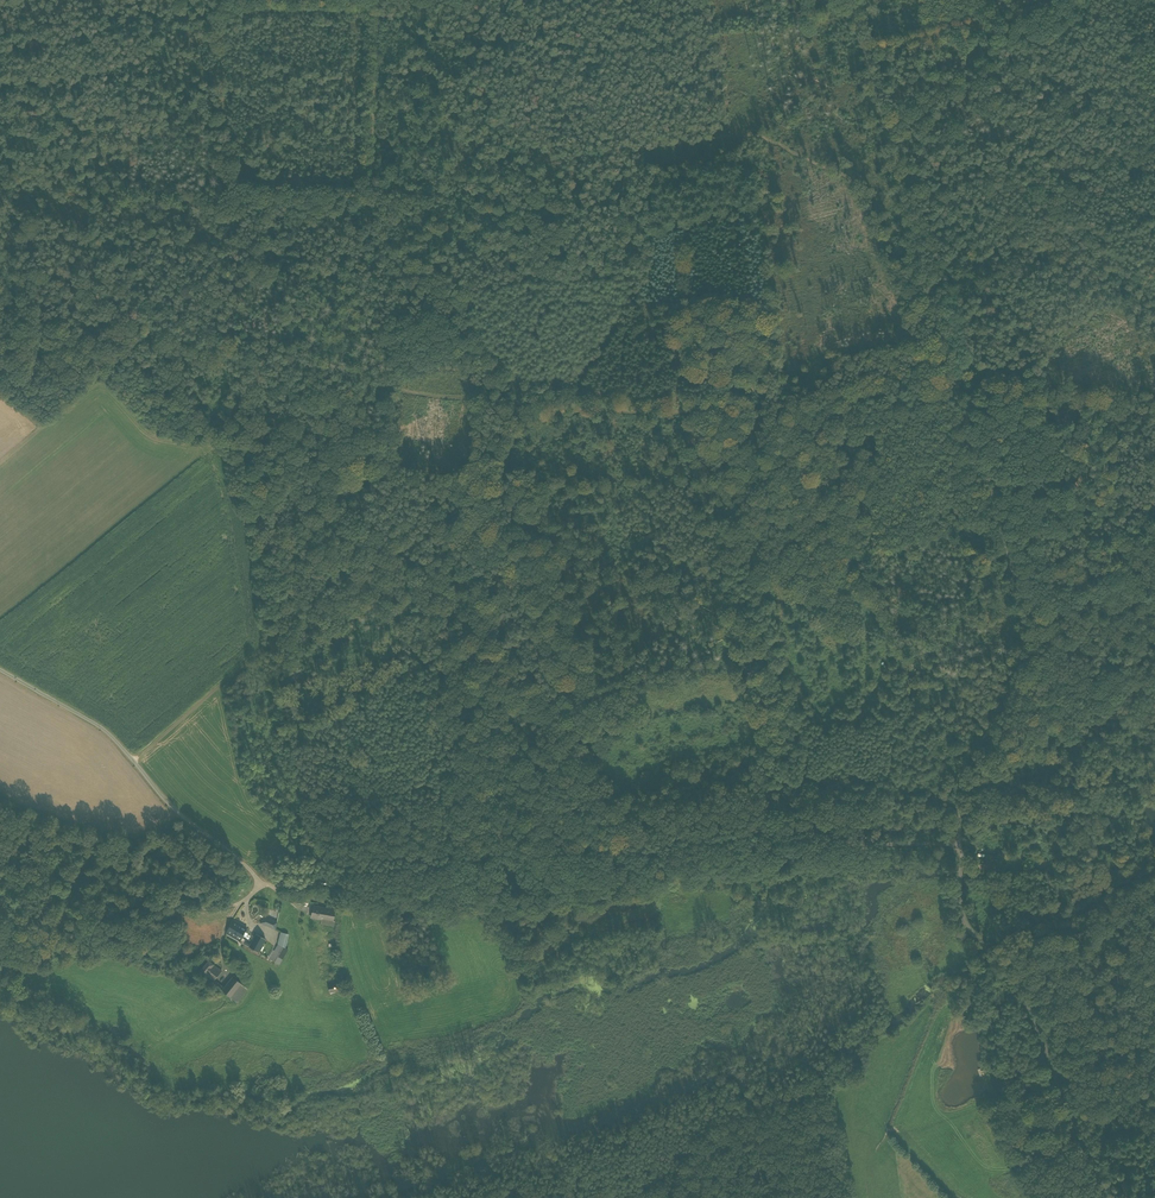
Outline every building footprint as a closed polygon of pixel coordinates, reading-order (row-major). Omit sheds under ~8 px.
[(986,861),(977,860),(978,858),(973,857),(972,868),(990,870),(991,861),(986,861)] [(27,888),(10,882),(8,889),(25,895),(27,888)] [(1,896),(0,899),(0,919),(1,919),(8,899),(1,896)] [(22,903),(15,901),(11,911),(18,914),(22,903)] [(334,910),(313,906),(311,917),(322,919),(321,923),(333,926),(334,921),(333,921),(334,910)] [(18,914),(11,911),(7,922),(14,924),(18,914)] [(277,922),(264,917),(260,923),(275,929),(277,922)] [(247,928),(232,920),(226,933),(238,940),(248,946),(251,942),(242,937),(247,928)] [(278,944),(283,946),(287,935),(282,933),(278,944)] [(265,939),(256,934),(251,942),(248,946),(258,952),(265,939)] [(278,944),(269,959),(279,964),(288,949),(283,946),(278,944)] [(221,971),(208,960),(199,971),(207,978),(212,982),(214,980),(221,971)] [(232,977),(223,987),(221,991),(230,998),(241,984),(232,977)] [(223,987),(214,980),(212,982),(207,978),(205,981),(219,993),(221,991),(223,987)] [(248,989),(241,984),(230,998),(236,1002),(248,989)] [(337,984),(328,985),(329,992),(338,990),(337,984)]
